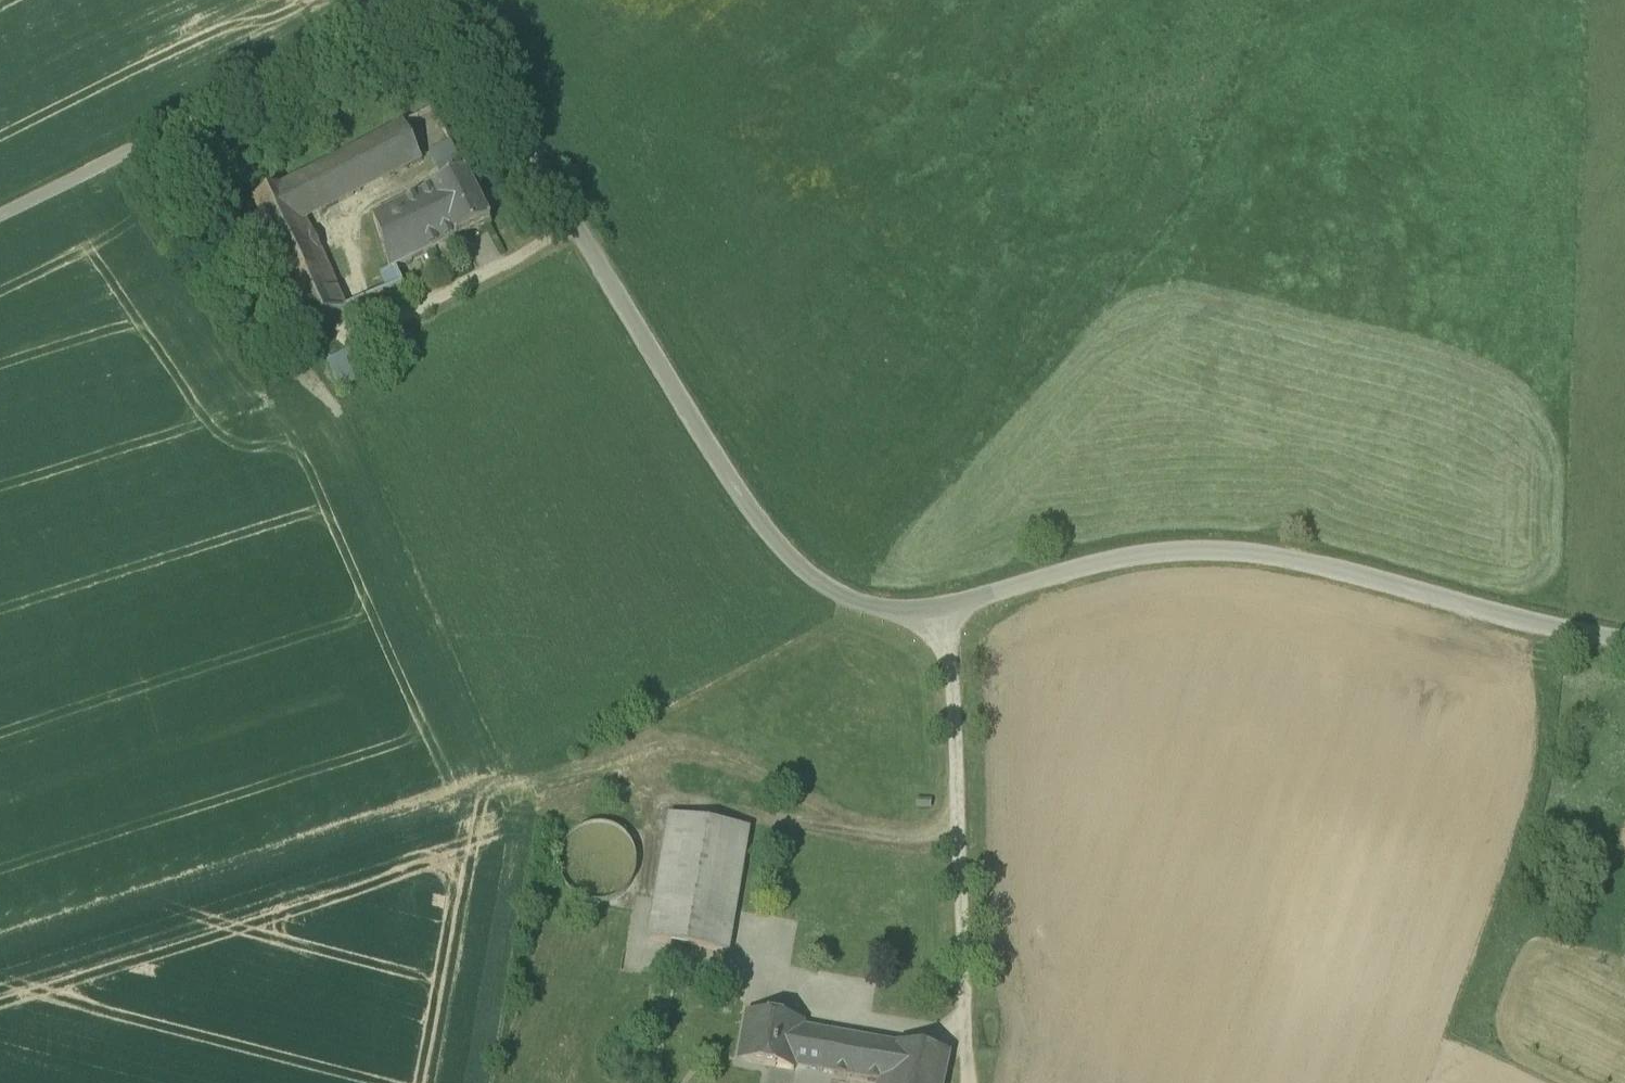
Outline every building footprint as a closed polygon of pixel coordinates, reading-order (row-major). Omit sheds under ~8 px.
[(268,262),(299,329),(347,309),(306,219),(422,161),(403,124),(242,206),(268,262)] [(431,156),(445,184),(466,174),(452,147),(431,156)] [(445,184),(432,191),(456,239),(490,223),(466,174),(445,184)] [(373,219),(390,269),(391,271),(395,269),(456,239),(432,191),(373,219)] [(403,286),(395,269),(391,271),(390,269),(381,273),(389,292),(403,286)] [(329,366),(339,386),(373,369),(364,348),(329,366)] [(648,941),(729,955),(750,831),(669,818),(648,941)] [(633,884),(637,861),(627,839),(606,827),(582,830),(564,846),(559,870),(570,892),(591,904),(615,901),(633,884)] [(819,1074),(821,1074),(821,1073),(822,1068),(829,1034),(826,1034),(826,1038),(801,1033),(803,1025),(749,1015),(744,1047),(749,1048),(746,1064),(776,1069),(777,1063),(793,1066),(792,1072),(794,1072),(795,1069),(796,1064),(820,1068),(819,1074)] [(950,1056),(829,1034),(822,1068),(821,1073),(833,1075),(876,1082),(945,1082),(950,1056)] [(777,1063),(776,1069),(792,1072),(793,1066),(777,1063)] [(796,1064),(795,1069),(819,1074),(820,1068),(796,1064)] [(821,1073),(821,1074),(820,1081),(832,1082),(833,1075),(821,1073)]
